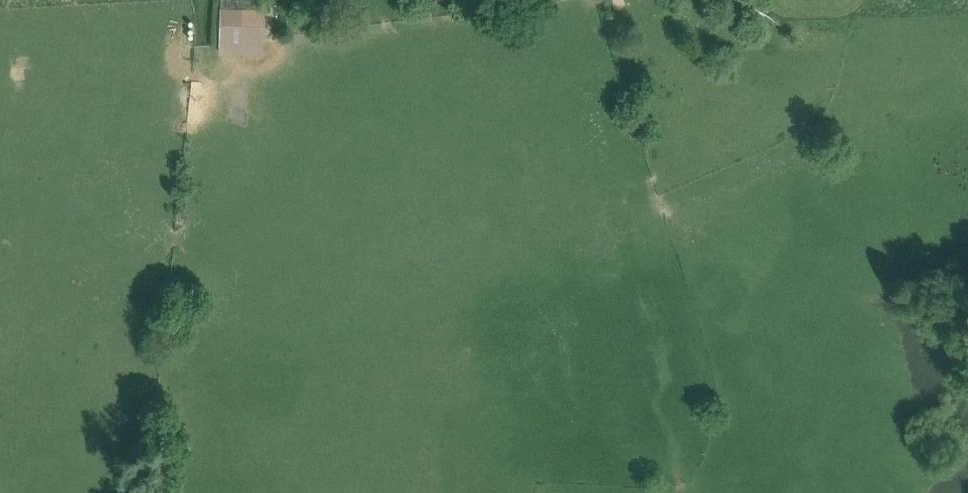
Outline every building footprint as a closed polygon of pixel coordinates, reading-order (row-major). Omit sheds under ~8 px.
[(222,1),(221,10),(261,11),(261,2),(222,1)] [(260,41),(261,11),(221,10),(220,40),(260,41)] [(220,54),(260,55),(260,41),(220,40),(220,54)]
